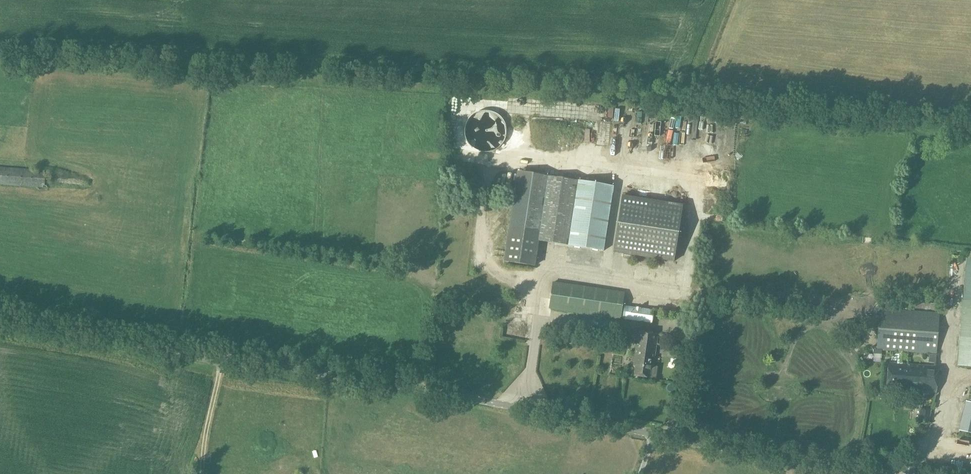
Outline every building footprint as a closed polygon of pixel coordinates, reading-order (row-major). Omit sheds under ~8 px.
[(515,113),(537,114),(538,105),(516,104),(515,113)] [(722,146),(722,133),(716,133),(716,132),(710,132),(710,143),(716,143),(716,146),(722,146)] [(45,189),(46,171),(0,167),(0,185),(45,189)] [(604,252),(614,187),(548,177),(517,172),(503,263),(535,268),(539,242),(604,252)] [(622,196),(613,253),(673,262),(678,231),(680,231),(681,227),(679,226),(682,205),(622,196)] [(966,259),(957,366),(970,367),(970,260),(966,259)] [(621,320),(625,293),(553,283),(549,310),(621,320)] [(624,306),(623,320),(650,325),(653,310),(624,306)] [(936,355),(939,313),(879,309),(876,351),(936,355)] [(657,367),(653,367),(658,335),(638,332),(633,367),(635,367),(635,376),(649,378),(656,379),(657,367)] [(886,390),(935,393),(937,368),(888,364),(886,390)] [(970,402),(963,432),(970,434),(970,403),(970,402)] [(919,422),(929,424),(931,409),(920,408),(919,422)]
